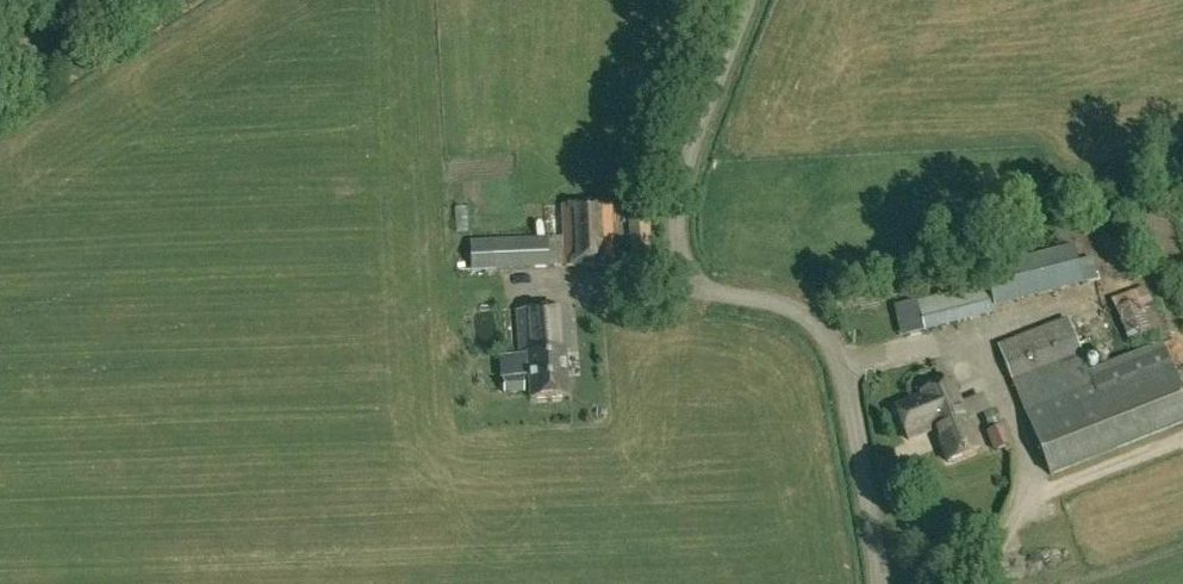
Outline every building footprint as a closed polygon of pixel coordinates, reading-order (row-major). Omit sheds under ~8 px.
[(628,200),(630,252),(651,251),(648,199),(628,200)] [(562,206),(565,267),(614,266),(612,205),(562,206)] [(547,238),(471,241),(472,271),(548,268),(547,238)] [(917,301),(924,331),(1090,292),(1079,247),(1007,265),(1010,278),(917,301)] [(1119,300),(1136,342),(1165,331),(1148,289),(1119,300)] [(521,359),(529,358),(532,405),(570,402),(566,355),(573,355),(569,311),(518,315),(521,359)] [(1167,357),(1163,346),(1088,375),(1084,365),(1085,364),(1068,321),(999,348),(1050,476),(1182,424),(1182,397),(1167,357)] [(524,395),(523,378),(502,380),(503,396),(524,395)] [(921,397),(922,400),(896,410),(909,443),(931,434),(944,467),(979,453),(952,385),(921,397)]
